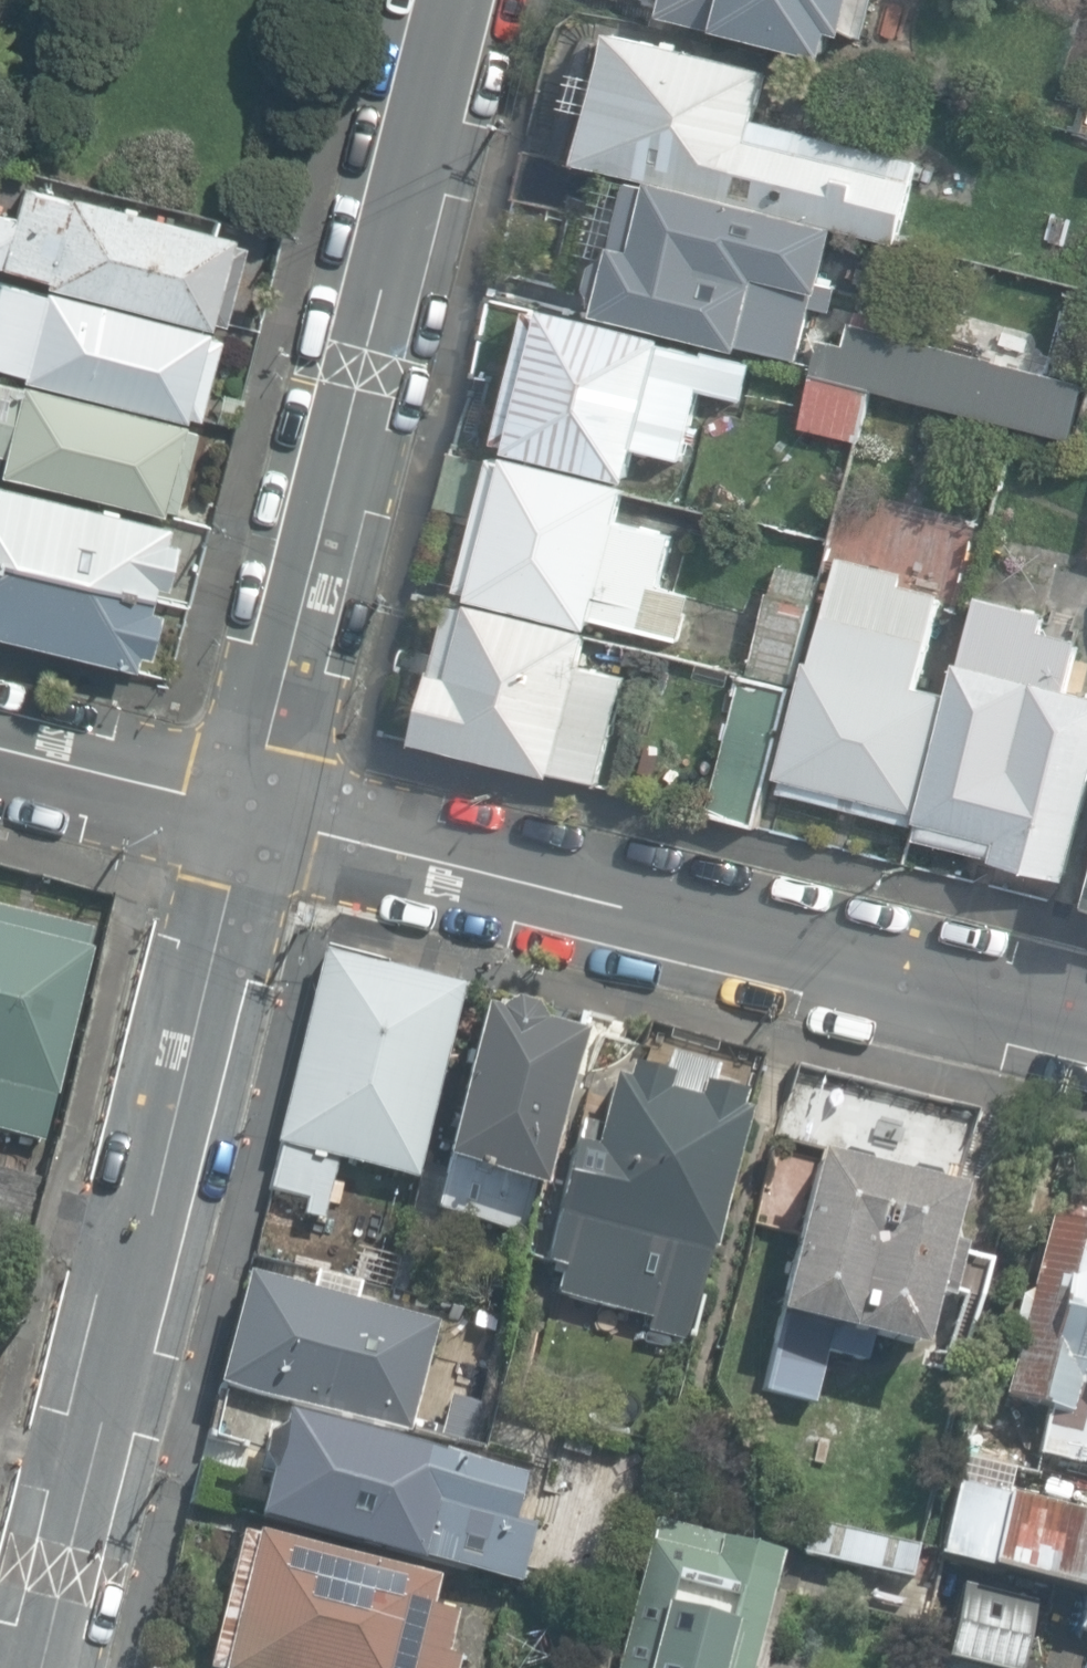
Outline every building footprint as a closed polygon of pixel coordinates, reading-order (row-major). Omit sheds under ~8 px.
[(661,17),(718,30),(715,41),(824,66),(831,36),(861,42),(871,0),(665,0),(661,17)] [(577,159),(896,239),(917,156),(759,117),(772,65),(610,24),(598,72),(571,66),(561,104),(589,111),(577,159)] [(517,198),(587,213),(598,170),(528,151),(517,198)] [(743,345),(798,358),(810,305),(834,311),(840,289),(823,285),(838,227),(633,181),(615,254),(599,264),(593,289),(601,309),(599,316),(742,350),(743,345)] [(207,328),(209,322),(223,325),(244,245),(231,242),(233,236),(67,193),(66,198),(22,186),(14,216),(0,212),(0,268),(44,280),(43,286),(207,328)] [(196,414),(218,331),(207,328),(43,286),(42,290),(0,279),(0,363),(196,414)] [(513,450),(630,481),(639,446),(685,458),(703,391),(745,402),(755,363),(707,351),(706,355),(666,345),(668,339),(551,309),(549,315),(533,311),(499,441),(515,445),(513,450)] [(817,376),(1073,441),(1086,388),(1086,381),(928,341),(931,332),(903,325),(904,321),(863,311),(859,324),(854,323),(847,346),(827,341),(817,376)] [(177,502),(181,484),(168,481),(184,416),(0,372),(0,460),(177,502)] [(857,441),(869,393),(812,379),(800,427),(857,441)] [(592,618),(678,640),(691,591),(662,584),(674,535),(620,521),(630,484),(513,454),(512,459),(499,456),(498,460),(453,448),(439,501),(484,513),(465,587),(474,589),(472,596),(589,627),(592,618)] [(150,589),(153,577),(164,579),(175,534),(165,531),(168,517),(0,475),(0,551),(150,589)] [(670,528),(711,539),(717,517),(677,505),(670,528)] [(150,589),(0,551),(0,624),(132,662),(135,652),(147,654),(159,609),(146,607),(150,589)] [(750,666),(791,676),(818,570),(777,560),(750,666)] [(782,790),(915,825),(949,695),(918,687),(941,600),(899,589),(901,579),(841,563),(816,661),(812,660),(781,777),(785,778),(782,790)] [(589,627),(472,596),(470,604),(452,599),(416,735),(594,781),(622,675),(579,664),(589,627)] [(1081,639),(1045,630),(1049,614),(981,597),(965,662),(961,661),(920,822),(923,823),(920,838),(994,857),(993,861),(1068,879),(1086,803),(1086,692),(1069,687),(1081,639)] [(709,814),(759,828),(797,687),(747,674),(709,814)] [(47,1141),(93,951),(86,949),(90,932),(0,910),(0,1130),(47,1141)] [(271,1188),(327,1203),(337,1158),(417,1176),(463,983),(323,950),(276,1143),(282,1145),(271,1188)] [(438,1208),(528,1230),(539,1185),(547,1187),(584,1036),(539,1025),(531,1011),(506,1006),(492,1014),(480,1010),(443,1159),(450,1161),(438,1208)] [(660,1076),(635,1069),(625,1066),(622,1081),(612,1078),(594,1149),(574,1144),(543,1264),(562,1269),(555,1294),(615,1310),(611,1324),(685,1343),(708,1252),(711,1252),(747,1112),(741,1110),(745,1094),(712,1085),(716,1070),(664,1057),(660,1076)] [(777,1141),(958,1184),(975,1112),(794,1069),(777,1141)] [(762,1391),(814,1403),(832,1331),(917,1350),(958,1192),(817,1157),(778,1311),(782,1311),(762,1391)] [(1065,1208),(1063,1217),(1043,1213),(1025,1295),(1009,1292),(998,1341),(1010,1344),(997,1403),(1047,1414),(1037,1458),(1080,1467),(1083,1454),(1086,1454),(1086,1213),(1065,1208)] [(221,1383),(406,1430),(435,1323),(246,1277),(221,1383)] [(469,1443),(477,1401),(449,1395),(441,1437),(469,1443)] [(512,1516),(523,1474),(282,1414),(278,1431),(266,1428),(257,1461),(269,1465),(256,1516),(517,1581),(532,1521),(512,1516)] [(956,1483),(937,1559),(1086,1595),(1086,1515),(956,1483)] [(780,1553),(654,1520),(615,1667),(750,1667),(780,1553)] [(803,1555),(907,1580),(915,1548),(810,1524),(803,1555)] [(459,1655),(447,1652),(457,1612),(434,1606),(441,1576),(257,1532),(256,1532),(254,1537),(239,1533),(207,1667),(456,1667),(459,1655)] [(1036,1666),(1017,1662),(1032,1605),(960,1586),(946,1641),(916,1633),(906,1667),(1035,1667),(1036,1666)]
